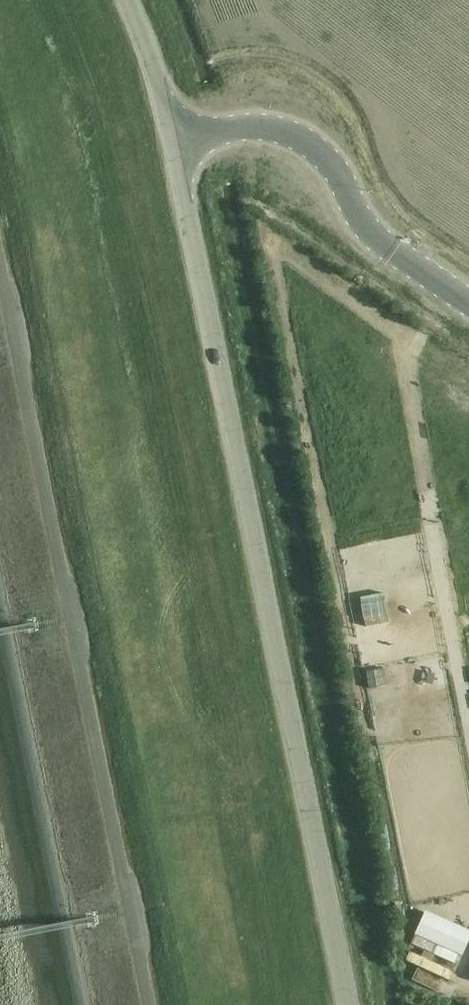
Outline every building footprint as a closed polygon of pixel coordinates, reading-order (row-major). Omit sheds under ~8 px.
[(426,909),(415,934),(463,955),(468,941),(468,929),(426,909)]
